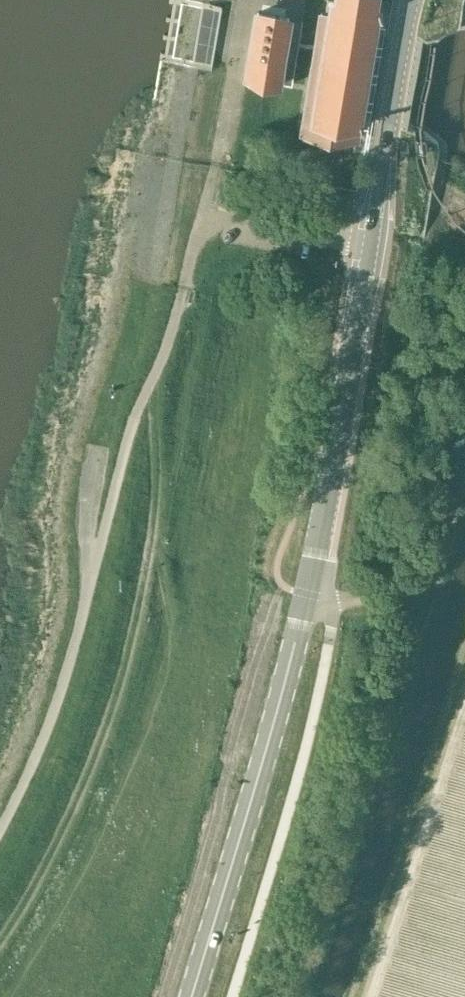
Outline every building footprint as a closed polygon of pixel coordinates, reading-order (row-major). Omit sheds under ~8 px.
[(335,1),(330,0),(327,0),(326,6),(330,7),(329,14),(321,13),(302,129),(355,137),(358,124),(362,125),(362,122),(358,121),(376,12),(380,13),(381,10),(377,9),(377,8),(374,8),(375,0),(335,0),(335,1)] [(302,19),(289,17),(256,11),(245,75),(291,83),(302,19)]
